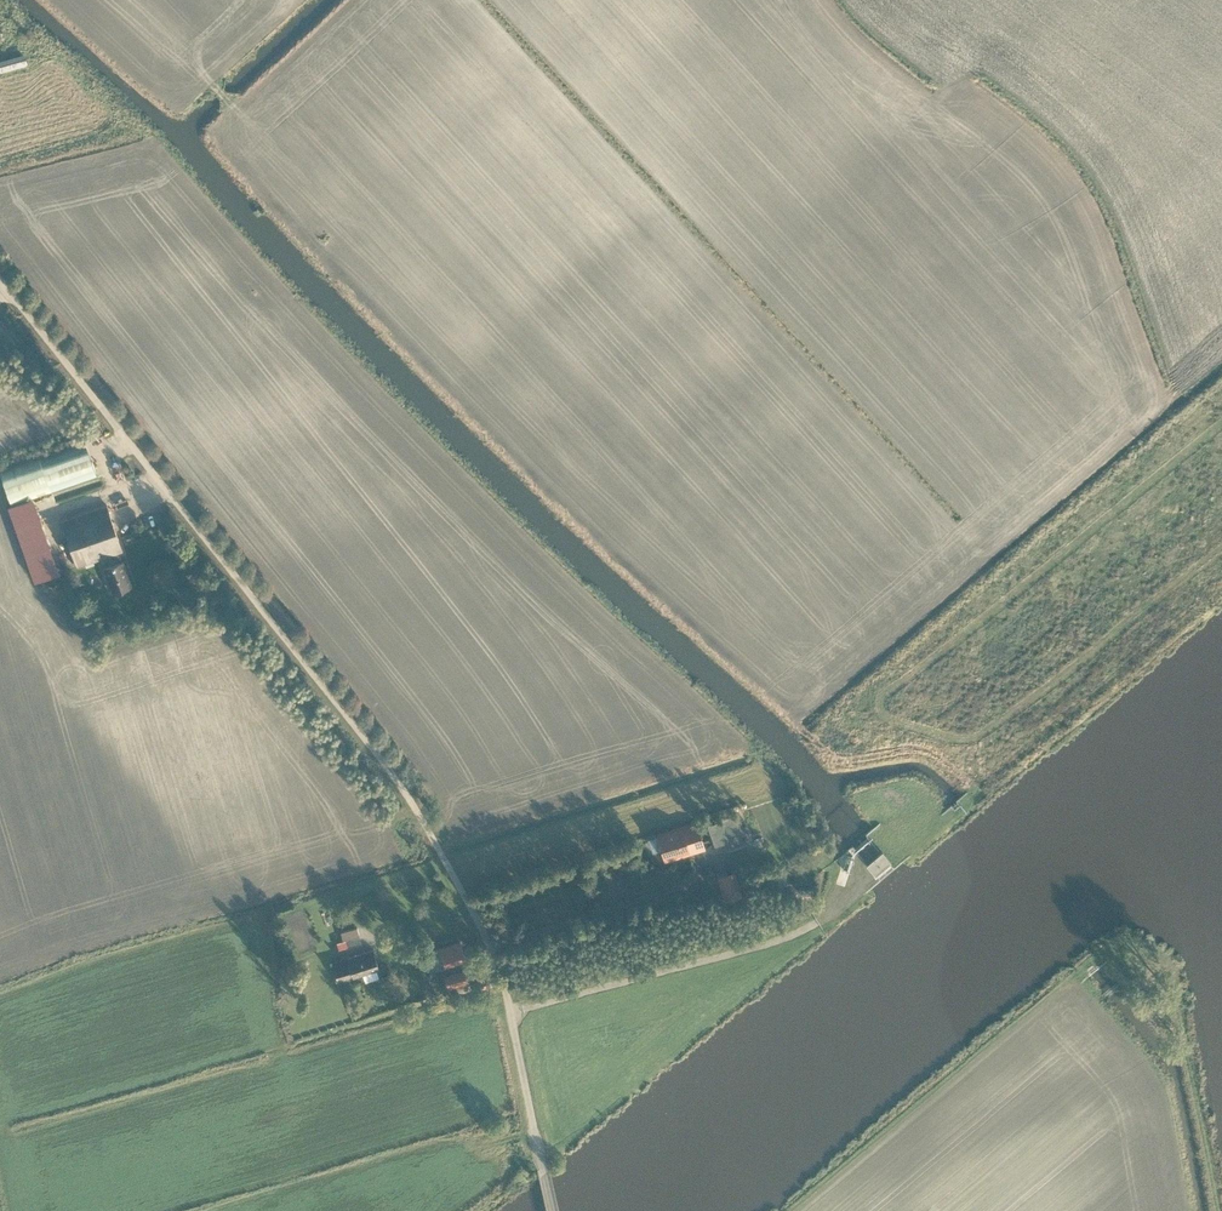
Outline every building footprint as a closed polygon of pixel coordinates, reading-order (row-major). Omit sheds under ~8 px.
[(0,50),(0,61),(26,58),(24,47),(0,50)] [(3,472),(16,505),(98,474),(86,442),(3,472)] [(125,552),(109,504),(62,519),(78,568),(125,552)] [(34,580),(60,573),(45,514),(18,521),(34,580)] [(135,589),(126,561),(104,568),(113,596),(135,589)] [(706,817),(713,844),(727,840),(729,847),(748,841),(746,835),(755,832),(747,805),(706,817)] [(656,833),(665,860),(709,846),(700,819),(656,833)] [(876,872),(891,860),(882,850),(867,862),(876,872)] [(743,893),(735,869),(716,875),(725,900),(743,893)] [(360,936),(357,926),(341,931),(344,941),(360,936)] [(440,947),(446,966),(467,960),(461,941),(440,947)] [(374,948),(361,952),(367,973),(380,970),(374,948)] [(361,952),(348,956),(354,977),(367,973),(361,952)] [(466,969),(446,975),(450,987),(469,982),(466,969)]
